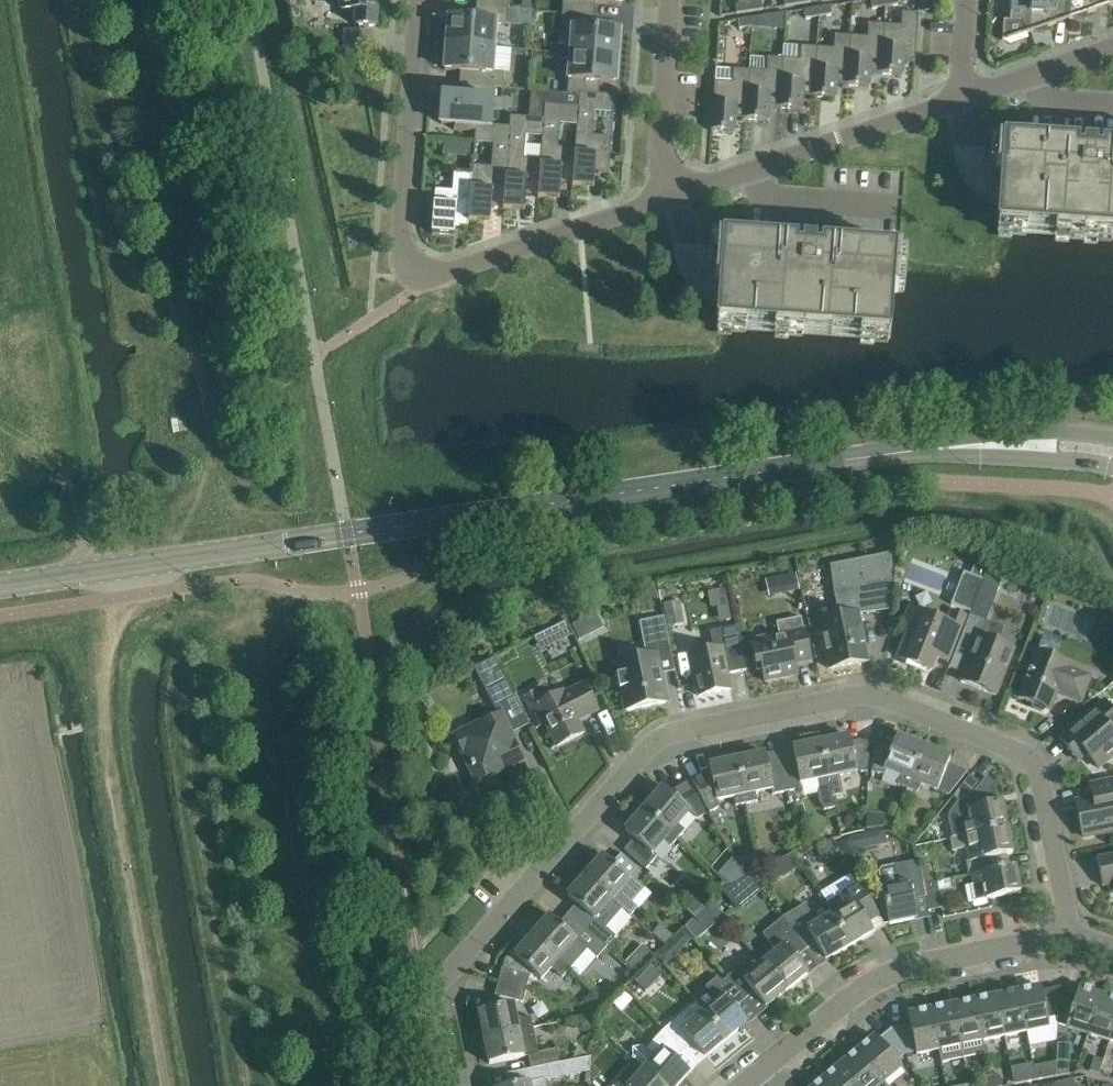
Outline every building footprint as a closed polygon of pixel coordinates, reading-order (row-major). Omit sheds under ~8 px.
[(341,11),(356,13),(355,26),(375,27),(377,0),(342,0),(341,11)] [(470,6),(465,5),(465,6),(508,9),(509,0),(470,0),(470,6)] [(562,13),(594,16),(595,2),(601,3),(621,4),(622,0),(563,0),(562,13)] [(885,6),(884,0),(871,0),(872,8),(885,6)] [(1070,19),(1071,0),(1011,0),(1009,21),(1011,21),(1011,20),(1022,20),(1026,32),(1024,32),(1025,34),(1033,31),(1046,32),(1046,26),(1056,23),(1056,22),(1055,22),(1055,14),(1069,15),(1069,17),(1069,18),(1069,19),(1070,19)] [(1109,5),(1110,0),(1071,0),(1070,19),(1073,17),(1086,18),(1086,13),(1096,10),(1096,8),(1095,9),(1095,0),(1109,1),(1108,4),(1109,5)] [(761,1),(748,3),(749,11),(762,9),(761,1)] [(736,13),(749,11),(748,3),(735,5),(736,13)] [(507,24),(508,9),(465,6),(465,7),(470,7),(469,20),(448,18),(446,44),(497,48),(498,23),(507,24)] [(817,8),(818,16),(831,14),(830,6),(817,8)] [(818,16),(817,8),(804,10),(805,18),(818,16)] [(883,25),(879,73),(902,75),(903,61),(915,62),(918,14),(902,12),(901,26),(883,25)] [(553,16),(552,27),(561,28),(562,28),(571,29),(569,53),(617,57),(619,31),(599,30),(593,29),(594,16),(562,13),(562,16),(553,16)] [(764,16),(751,18),(752,27),(765,25),(764,16)] [(752,27),(751,18),(738,20),(739,29),(752,27)] [(879,73),(883,25),(868,24),(867,37),(849,36),(845,84),(845,85),(868,86),(869,72),(879,73)] [(845,84),(849,36),(835,35),(834,49),(815,48),(812,96),(835,98),(836,84),(845,84)] [(459,84),(493,87),(502,88),(504,73),(495,72),(497,48),(446,44),(444,70),(465,71),(464,84),(459,84)] [(782,59),(778,107),(801,109),(802,95),(812,96),(815,48),(801,47),(800,60),(782,59)] [(568,79),(567,92),(579,93),(594,94),(595,81),(615,83),(617,57),(569,53),(567,79),(568,79)] [(748,70),(745,119),(768,121),(769,107),(778,107),(782,59),(767,58),(766,72),(748,70)] [(745,119),(748,70),(734,69),(733,83),(714,81),(711,130),(734,132),(735,118),(745,119)] [(492,102),(493,87),(459,84),(459,85),(464,85),(463,98),(442,97),(440,123),(454,124),(453,130),(475,131),(475,126),(491,127),(492,102)] [(575,148),(572,183),(572,186),(587,187),(589,170),(608,172),(611,137),(592,135),(594,112),(613,113),(614,96),(594,94),(579,93),(578,107),(576,125),(575,148)] [(540,160),(537,195),(537,198),(553,199),(554,182),(572,183),(575,148),(558,147),(559,123),(576,125),(578,107),(545,105),(544,105),(543,119),(542,136),(540,160)] [(510,117),(509,129),(508,141),(507,154),(505,180),(503,207),(503,209),(518,211),(519,194),(526,194),(537,195),(540,160),(523,159),(525,135),(542,136),(543,119),(510,117)] [(509,129),(491,127),(475,126),(475,131),(474,142),(493,144),(491,167),(472,166),(472,175),(468,221),(484,222),(485,205),(491,206),(503,207),(505,180),(507,154),(508,141),(509,129)] [(996,228),(1112,236),(1112,148),(1003,140),(1000,184),(998,205),(996,228)] [(472,145),(461,144),(460,155),(471,156),(472,145)] [(469,209),(472,175),(454,174),(452,191),(435,190),(432,234),(454,236),(454,225),(468,226),(468,221),(469,209)] [(719,284),(716,325),(890,338),(896,250),(722,238),(719,284)] [(891,610),(896,552),(830,565),(834,591),(839,617),(819,621),(829,668),(867,661),(858,614),(891,610)] [(987,569),(975,564),(971,574),(963,571),(950,605),(970,613),(987,569)] [(970,614),(986,620),(1004,575),(987,569),(970,613),(970,614)] [(795,573),(785,575),(788,591),(799,589),(795,573)] [(723,589),(711,591),(714,604),(726,602),(723,589)] [(679,597),(661,600),(667,628),(685,624),(679,597)] [(948,624),(910,609),(903,626),(910,629),(899,657),(930,669),(941,641),(954,646),(962,625),(966,617),(952,612),(948,624)] [(986,620),(970,614),(964,628),(956,649),(971,655),(961,681),(996,695),(1014,649),(980,635),(986,620)] [(663,617),(639,622),(644,649),(669,644),(663,617)] [(803,629),(801,617),(776,622),(778,634),(751,640),(756,666),(761,665),(765,682),(785,678),(784,674),(796,671),(795,664),(810,661),(806,639),(803,629)] [(566,619),(558,624),(563,634),(572,631),(566,619)] [(746,670),(737,626),(710,632),(713,650),(689,655),(698,696),(730,689),(727,674),(746,670)] [(1025,677),(1017,697),(1032,703),(1033,708),(1042,712),(1046,708),(1050,710),(1057,693),(1081,702),(1089,681),(1091,676),(1067,667),(1069,664),(1036,651),(1025,677)] [(646,655),(616,661),(622,689),(626,711),(665,703),(661,681),(659,674),(655,653),(646,655)] [(473,667),(493,706),(513,696),(494,657),(473,667)] [(538,688),(523,696),(532,714),(534,713),(536,717),(534,718),(535,720),(537,719),(539,722),(537,723),(538,726),(544,723),(546,727),(556,746),(583,732),(576,719),(595,709),(596,711),(597,711),(587,691),(584,683),(564,693),(563,691),(551,697),(550,697),(547,691),(538,688)] [(1105,701),(1059,738),(1070,750),(1077,744),(1098,768),(1112,756),(1112,734),(1111,732),(1112,731),(1112,711),(1105,701)] [(521,759),(499,716),(456,737),(477,781),(521,759)] [(829,736),(820,738),(821,742),(830,786),(829,786),(831,796),(843,794),(841,784),(839,775),(854,772),(856,771),(866,772),(867,764),(870,742),(858,741),(850,742),(849,737),(835,740),(829,736)] [(907,789),(925,743),(916,739),(909,741),(897,736),(892,747),(887,745),(874,743),(872,765),(871,773),(883,774),(885,770),(900,776),(897,785),(907,789)] [(795,760),(781,763),(787,791),(803,788),(801,783),(817,779),(819,788),(818,792),(817,795),(817,799),(818,802),(819,802),(821,806),(823,809),(823,810),(834,807),(831,796),(829,786),(830,786),(821,742),(820,738),(810,740),(806,745),(792,748),(795,760)] [(925,743),(907,789),(917,793),(921,784),(949,795),(966,773),(963,770),(948,764),(950,758),(937,752),(933,746),(925,743)] [(745,753),(736,755),(737,760),(746,804),(757,801),(755,792),(771,789),(772,794),(787,791),(781,763),(767,766),(765,754),(751,757),(745,753)] [(703,774),(691,780),(702,799),(709,811),(719,806),(718,800),(733,797),(735,806),(746,804),(737,760),(736,755),(726,757),(722,763),(709,765),(710,772),(703,774)] [(950,839),(1007,827),(1002,801),(1000,802),(997,786),(987,779),(982,786),(969,775),(952,796),(957,800),(950,810),(948,814),(947,818),(948,823),(952,838),(949,838),(950,839)] [(1112,781),(1090,785),(1093,798),(1088,799),(1079,814),(1084,837),(1112,830),(1112,780),(1112,781)] [(644,809),(677,839),(685,830),(678,824),(688,812),(696,819),(705,814),(698,801),(687,782),(675,790),(671,794),(663,787),(644,809)] [(634,838),(624,850),(640,864),(646,869),(657,857),(652,853),(663,841),(670,847),(677,839),(644,809),(640,806),(634,813),(634,820),(625,830),(634,838)] [(830,826),(827,831),(828,838),(839,836),(836,825),(830,826)] [(1007,827),(950,839),(952,851),(966,848),(969,860),(966,861),(968,876),(1001,869),(1000,869),(998,856),(1012,853),(1011,844),(1013,841),(1011,831),(1007,829),(1007,827)] [(849,836),(839,842),(849,859),(859,854),(857,849),(861,848),(858,834),(849,836)] [(831,841),(816,843),(818,860),(834,858),(831,841)] [(581,873),(629,915),(636,907),(631,902),(643,888),(635,881),(642,873),(637,868),(621,853),(611,864),(602,856),(591,868),(588,865),(581,873)] [(791,853),(784,857),(792,871),(800,867),(791,853)] [(1097,858),(1102,886),(1108,885),(1110,893),(1112,894),(1112,855),(1097,858)] [(923,883),(920,869),(918,861),(894,865),(878,868),(882,889),(884,902),(889,924),(916,918),(913,900),(925,897),(923,883)] [(1001,869),(968,876),(969,876),(970,876),(972,885),(965,886),(968,903),(974,907),(988,904),(987,899),(1020,892),(1015,866),(1001,869)] [(576,904),(567,913),(605,947),(614,937),(605,929),(622,909),(629,915),(581,873),(574,880),(578,883),(567,896),(576,904)] [(748,877),(741,881),(753,896),(759,892),(748,877)] [(942,908),(936,880),(923,883),(925,897),(928,911),(942,908)] [(859,884),(825,905),(849,946),(873,932),(867,922),(878,916),(867,897),(859,884)] [(693,917),(709,900),(699,891),(696,895),(688,899),(687,898),(681,905),(693,917)] [(721,918),(708,903),(681,929),(691,942),(721,918)] [(825,960),(849,946),(825,905),(811,913),(804,903),(782,917),(805,950),(810,956),(820,951),(825,960)] [(535,926),(528,933),(569,969),(571,968),(576,961),(584,952),(587,949),(596,958),(604,948),(605,947),(567,913),(558,924),(549,916),(538,928),(535,926)] [(796,957),(805,950),(782,917),(762,934),(777,952),(764,962),(786,989),(808,972),(796,957)] [(659,924),(651,933),(665,945),(672,936),(659,924)] [(562,977),(569,969),(528,933),(521,941),(525,944),(517,953),(513,950),(504,960),(502,968),(501,968),(498,982),(526,989),(531,971),(541,980),(551,968),(562,977)] [(605,948),(598,956),(602,959),(609,952),(605,948)] [(744,963),(726,978),(744,1000),(750,1007),(758,1000),(764,1008),(786,989),(764,962),(763,963),(756,954),(744,963)] [(735,1008),(744,1000),(726,978),(721,982),(717,977),(692,997),(703,1012),(726,1040),(737,1030),(739,1032),(748,1024),(735,1008)] [(526,989),(498,982),(494,995),(515,1001),(523,1002),(526,989)] [(1040,987),(1018,991),(1026,1032),(1049,1027),(1047,1019),(1057,1017),(1057,1024),(1057,1025),(1059,988),(1059,987),(1041,991),(1040,987)] [(1057,1025),(1088,1034),(1100,995),(1078,988),(1077,993),(1059,988),(1057,1025)] [(1004,1036),(1026,1032),(1018,991),(996,996),(1004,1036)] [(601,1009),(606,1003),(592,993),(583,1003),(601,1009)] [(1100,995),(1088,1034),(1109,1041),(1112,1029),(1112,999),(1100,995)] [(982,1041),(1004,1036),(996,996),(974,1000),(982,1041)] [(974,1000),(952,1005),(963,1058),(984,1054),(982,1041),(974,1000)] [(477,1029),(479,1039),(532,1027),(530,1017),(516,1020),(513,1004),(478,1011),(481,1028),(477,1029)] [(930,1009),(941,1062),(963,1058),(952,1005),(930,1009)] [(910,1024),(892,1028),(905,1054),(915,1050),(916,1054),(938,1050),(940,1062),(941,1062),(930,1009),(908,1014),(910,1024)] [(683,1013),(663,1030),(683,1050),(692,1042),(704,1057),(726,1040),(703,1012),(691,1023),(683,1013)] [(590,1016),(576,1018),(577,1025),(586,1031),(593,1030),(590,1016)] [(538,1053),(532,1027),(479,1039),(481,1049),(486,1048),(489,1064),(528,1057),(531,1069),(547,1066),(559,1063),(556,1049),(538,1053)] [(857,1050),(884,1082),(901,1068),(897,1062),(905,1054),(892,1028),(891,1028),(878,1039),(875,1036),(857,1050)] [(683,1050),(663,1030),(646,1049),(641,1045),(631,1049),(632,1057),(635,1061),(663,1085),(676,1085),(689,1072),(681,1065),(689,1056),(683,1050)] [(884,1082),(857,1050),(840,1065),(858,1085),(886,1085),(883,1083),(884,1082)] [(559,1063),(547,1066),(531,1069),(533,1081),(510,1085),(545,1085),(544,1080),(549,1079),(589,1071),(591,1057),(559,1063)] [(635,1061),(632,1057),(631,1058),(635,1061),(617,1082),(613,1085),(663,1085),(635,1061)] [(1090,1071),(1099,1074),(1103,1060),(1094,1057),(1090,1071)] [(1056,1062),(1033,1066),(1036,1080),(1055,1077),(1056,1062)] [(1056,1062),(1055,1077),(1068,1074),(1067,1062),(1056,1062)] [(823,1079),(829,1085),(858,1085),(840,1065),(823,1079)] [(1024,1069),(1012,1072),(1014,1085),(1036,1080),(1033,1066),(1024,1068),(1024,1069)] [(1014,1085),(1012,1072),(999,1074),(999,1073),(990,1075),(992,1085),(1007,1085),(1014,1085)] [(990,1075),(980,1077),(982,1085),(992,1085),(990,1075)]
